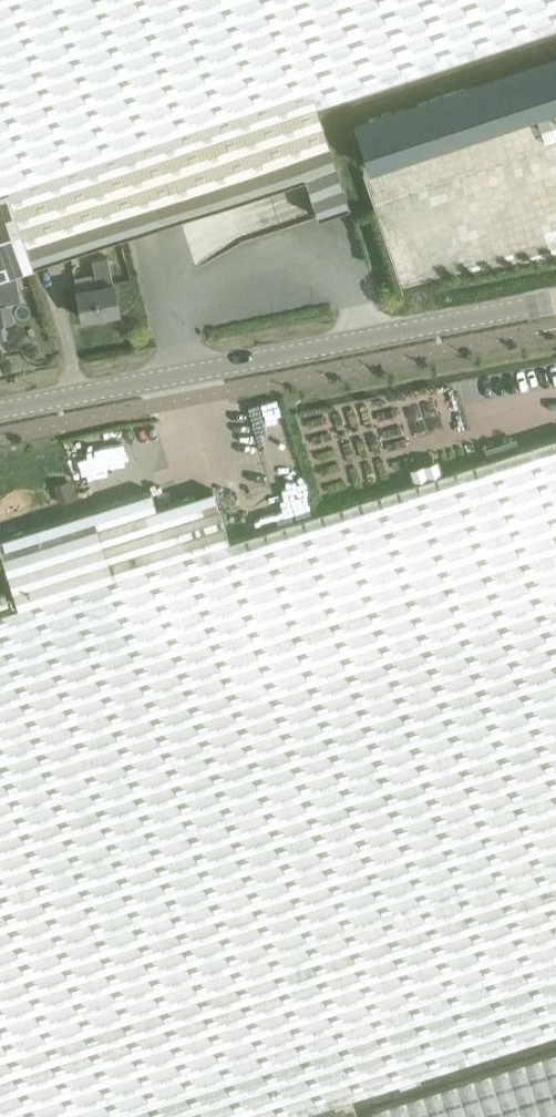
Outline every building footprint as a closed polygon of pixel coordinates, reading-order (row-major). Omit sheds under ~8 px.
[(15,272),(34,266),(305,176),(306,178),(319,216),(350,206),(337,168),(317,105),(318,105),(321,104),(323,103),(330,101),(333,100),(339,98),(555,26),(555,0),(0,0),(0,277),(15,272)] [(342,109),(377,217),(555,158),(555,39),(342,109)] [(435,227),(438,247),(486,240),(483,219),(435,227)] [(555,260),(555,227),(433,248),(438,280),(555,260)] [(121,243),(94,248),(97,261),(110,259),(115,285),(129,283),(121,243)] [(97,284),(77,288),(83,317),(120,309),(114,281),(113,281),(109,259),(93,263),(97,284)] [(15,272),(0,277),(0,333),(6,332),(4,323),(13,321),(9,302),(21,299),(15,272)] [(18,605),(18,606),(0,612),(0,1116),(289,1116),(400,1082),(401,1086),(421,1080),(420,1076),(555,1033),(555,436),(483,459),(320,510),(230,539),(214,488),(156,506),(151,489),(0,537),(0,547),(18,605)] [(375,1116),(555,1116),(555,1049),(372,1108),(375,1116)]
